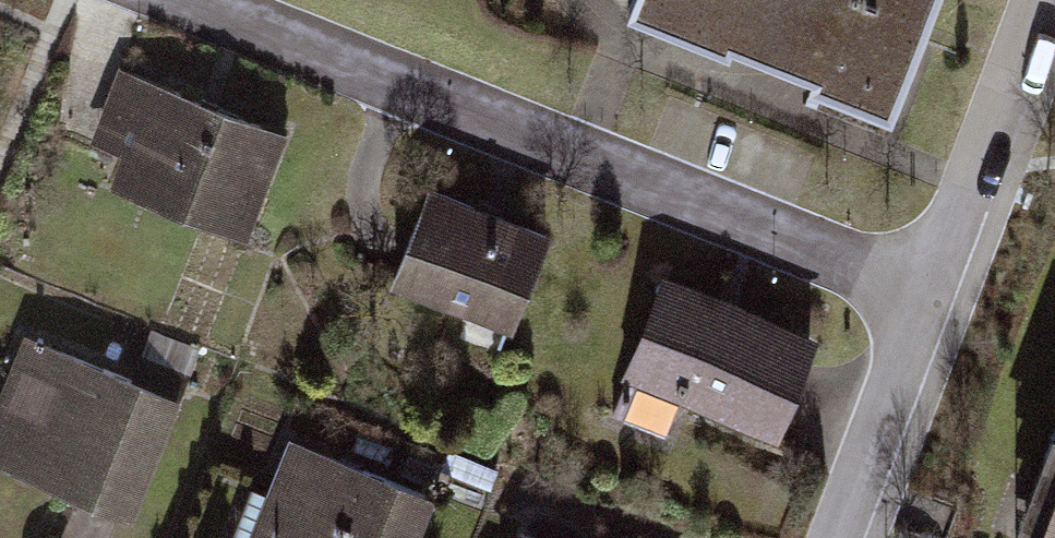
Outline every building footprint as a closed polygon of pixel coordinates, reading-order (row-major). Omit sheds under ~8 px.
[(625,1),(729,46),(734,34),(820,66),(813,85),(892,115),(935,0),(626,0),(625,1)] [(285,125),(118,60),(89,135),(125,149),(114,178),(244,229),(285,125)] [(570,231),(450,182),(413,271),(534,320),(570,231)] [(840,329),(674,269),(636,372),(802,432),(840,329)] [(22,329),(0,390),(0,461),(143,514),(189,390),(22,329)] [(301,436),(260,537),(433,537),(450,496),(301,436)] [(1028,537),(1054,537),(1054,462),(1028,537)] [(520,537),(571,537),(527,520),(520,537)]
